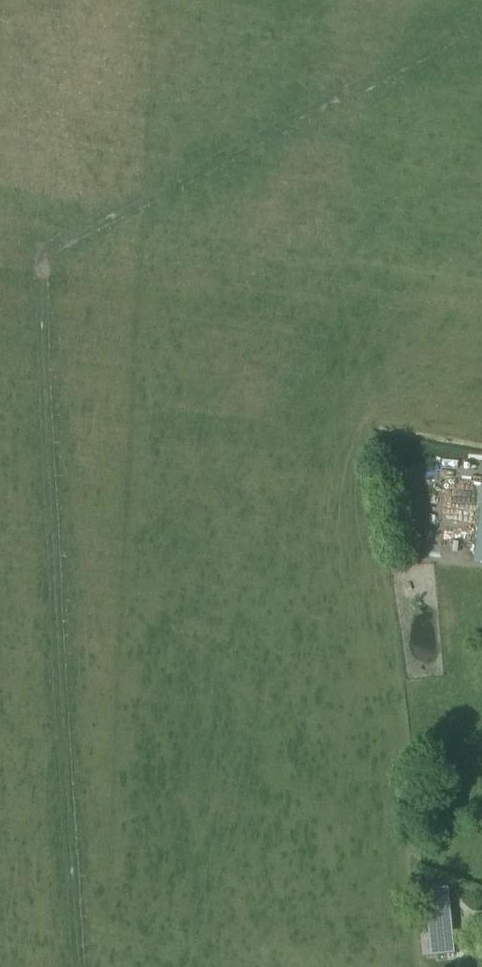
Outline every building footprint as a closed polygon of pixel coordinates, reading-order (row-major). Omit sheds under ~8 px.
[(448,886),(425,889),(432,954),(455,952),(448,886)]
